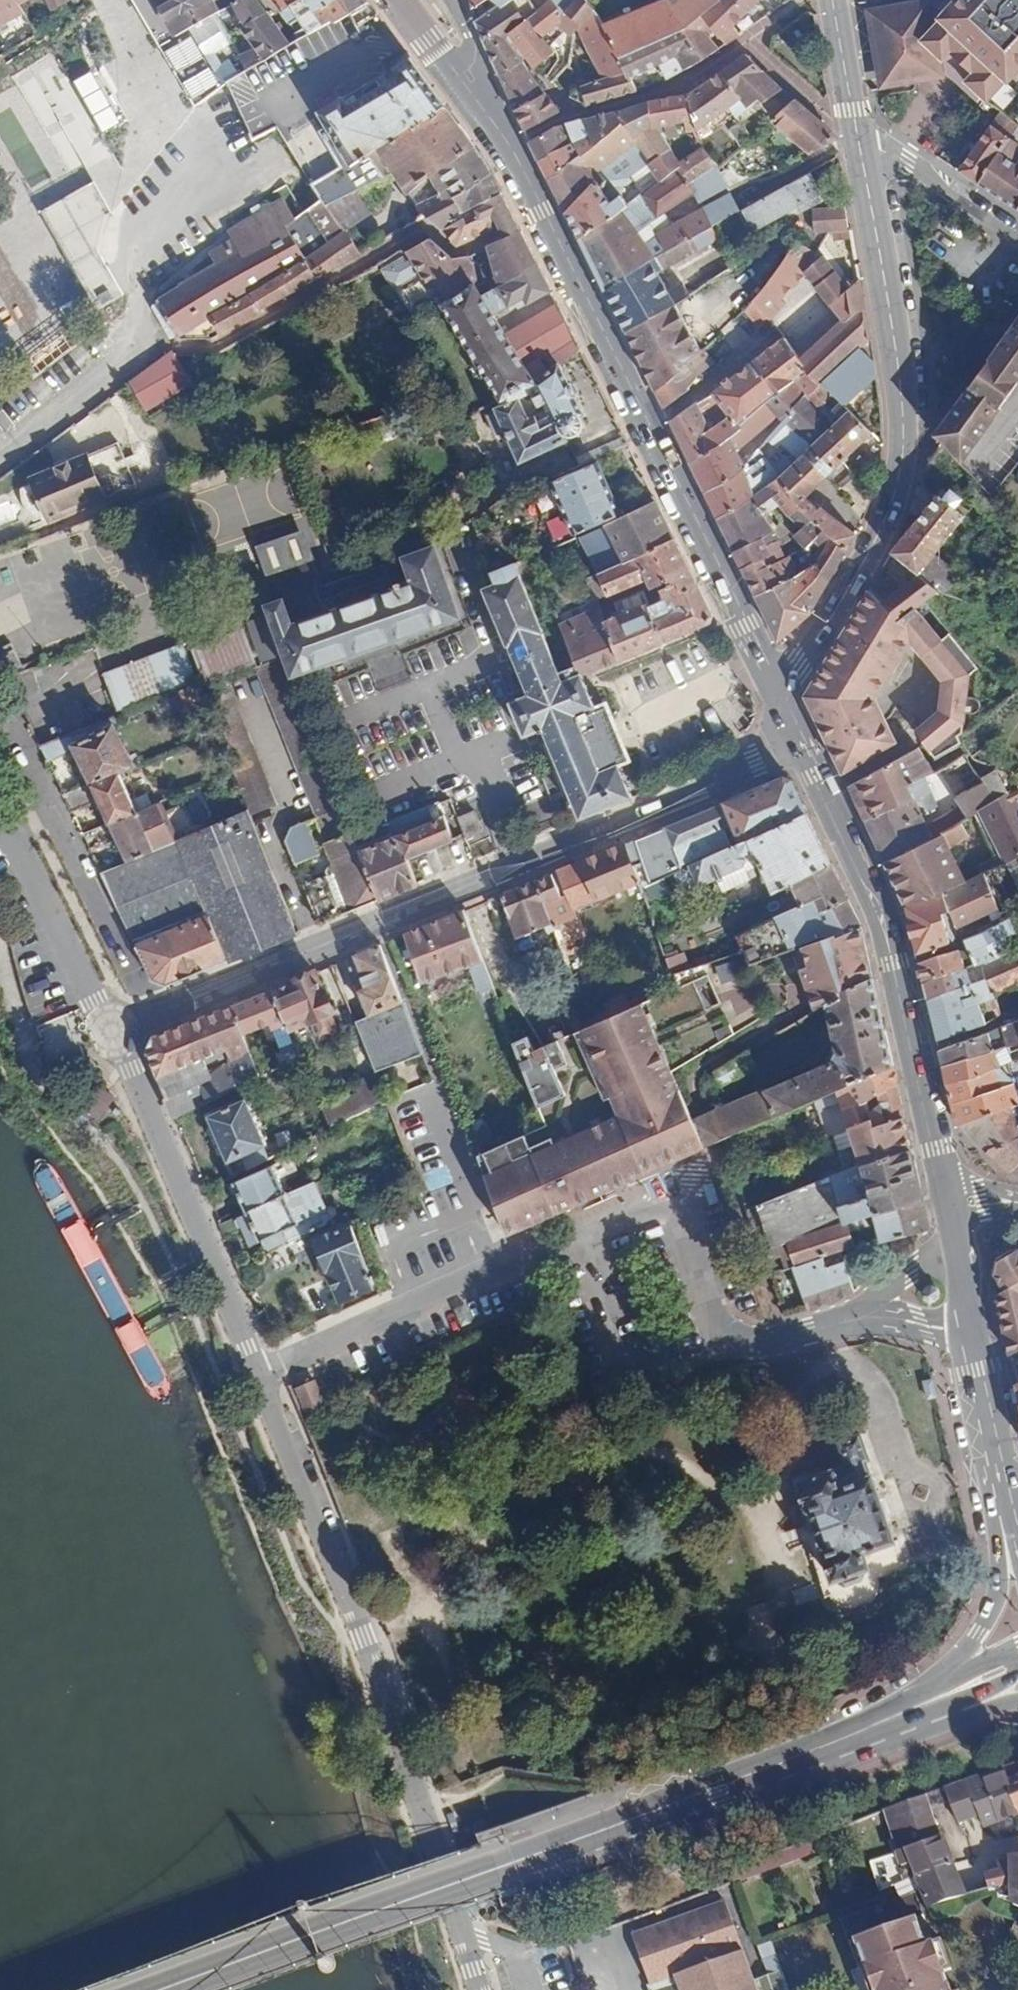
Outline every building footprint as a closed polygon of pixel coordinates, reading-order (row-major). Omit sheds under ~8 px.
[(23,12),(15,2),(18,0),(0,0),(0,26),(23,12)] [(178,31),(218,7),(215,0),(160,0),(178,31)] [(241,49),(250,64),(291,38),(281,24),(262,0),(235,0),(247,16),(244,19),(256,38),(241,49)] [(327,0),(289,0),(282,4),(291,15),(293,17),(314,4),(317,7),(327,0)] [(360,0),(327,0),(317,7),(314,4),(293,17),(304,30),(346,8),(360,0)] [(524,12),(513,0),(506,0),(499,8),(497,5),(478,18),(476,19),(499,71),(521,56),(506,33),(507,30),(509,28),(524,12)] [(578,23),(570,9),(561,0),(540,0),(537,2),(527,9),(541,27),(558,16),(570,31),(578,23)] [(600,9),(610,0),(561,0),(570,9),(578,23),(598,5),(600,9)] [(684,21),(667,0),(658,0),(606,21),(622,49),(684,21)] [(712,0),(667,0),(684,21),(702,7),(712,0)] [(702,7),(724,40),(739,30),(731,21),(753,0),(712,0),(702,7)] [(935,25),(932,16),(929,0),(898,0),(874,4),(887,86),(905,83),(906,76),(913,73),(943,69),(998,85),(1001,81),(1004,83),(1012,79),(1014,81),(1017,77),(1017,0),(958,0),(935,25)] [(932,16),(935,25),(958,0),(947,0),(932,16)] [(629,68),(622,49),(606,21),(600,9),(598,5),(578,23),(603,74),(629,68)] [(178,31),(195,59),(234,35),(218,7),(178,31)] [(701,52),(724,40),(702,7),(684,21),(701,52)] [(556,45),(541,27),(527,9),(524,12),(509,28),(535,63),(556,45)] [(667,75),(701,52),(684,21),(622,49),(629,68),(603,74),(578,84),(568,89),(570,96),(585,101),(635,87),(630,71),(660,58),(667,75)] [(195,59),(212,90),(224,82),(233,76),(242,70),(250,64),(241,49),(234,35),(195,59)] [(33,85),(12,51),(1,58),(0,58),(0,63),(19,93),(33,85)] [(746,51),(722,68),(740,92),(742,95),(761,80),(756,72),(761,68),(746,51)] [(323,201),(356,187),(386,173),(381,163),(373,148),(427,112),(430,115),(445,103),(420,68),(411,55),(404,60),(396,65),(400,73),(348,105),(340,95),(318,109),(336,138),(329,143),(340,162),(310,178),(323,201)] [(543,87),(541,83),(521,56),(499,71),(515,108),(543,87)] [(740,92),(722,68),(688,91),(698,126),(730,100),(740,92)] [(233,76),(250,102),(259,117),(268,112),(242,70),(233,76)] [(913,88),(913,73),(906,76),(905,83),(905,89),(913,88)] [(224,82),(239,109),(250,102),(233,76),(224,82)] [(203,97),(234,150),(256,138),(239,109),(224,82),(212,90),(203,97)] [(887,86),(888,92),(905,89),(905,83),(887,86)] [(557,106),(543,87),(515,108),(523,126),(557,106)] [(698,126),(688,91),(648,99),(653,122),(658,122),(660,128),(674,123),(691,153),(678,162),(682,168),(690,182),(713,166),(715,170),(718,168),(705,144),(698,126)] [(742,95),(740,92),(730,100),(739,116),(746,111),(751,107),(742,95)] [(653,122),(648,99),(646,96),(616,108),(623,127),(628,124),(637,141),(654,127),(653,122)] [(834,133),(793,97),(775,118),(811,151),(834,133)] [(373,148),(381,163),(390,158),(407,183),(412,189),(430,175),(474,143),(445,103),(430,115),(427,112),(373,148)] [(175,104),(146,121),(154,135),(147,140),(165,172),(203,150),(175,104)] [(623,127),(616,108),(584,116),(600,143),(623,127)] [(746,111),(739,116),(748,131),(754,141),(760,135),(746,111)] [(989,123),(1007,137),(1015,125),(997,111),(989,123)] [(600,143),(584,116),(574,118),(565,122),(575,139),(584,154),(600,143)] [(154,135),(146,121),(138,126),(147,140),(154,135)] [(575,139),(565,122),(546,129),(531,139),(541,159),(575,139)] [(957,169),(978,183),(1007,137),(989,123),(957,169)] [(671,152),(654,127),(637,141),(628,124),(623,127),(600,143),(584,154),(550,177),(567,211),(597,191),(606,190),(623,191),(634,184),(630,180),(625,171),(621,164),(605,177),(598,170),(631,146),(641,161),(649,155),(654,164),(671,152)] [(1015,142),(1017,137),(1017,126),(1015,125),(1007,137),(1015,142)] [(741,136),(747,147),(754,141),(748,131),(741,136)] [(1014,207),(1017,203),(1017,165),(1017,167),(1011,162),(1017,152),(1017,144),(1015,142),(1007,137),(978,183),(1014,207)] [(575,139),(541,159),(545,169),(550,177),(584,154),(575,139)] [(492,168),(474,143),(430,175),(444,195),(492,168)] [(682,168),(678,162),(671,152),(654,164),(652,165),(663,182),(682,168)] [(638,163),(625,171),(630,180),(642,172),(638,163)] [(723,185),(715,170),(713,166),(690,182),(696,193),(691,196),(697,204),(723,185)] [(424,206),(428,213),(438,224),(500,189),(492,168),(444,195),(439,197),(424,206)] [(690,182),(682,168),(663,182),(648,192),(630,207),(626,209),(635,223),(649,212),(655,220),(691,196),(696,193),(690,182)] [(821,194),(808,173),(792,182),(744,209),(753,226),(797,200),(800,206),(821,194)] [(405,203),(416,220),(428,213),(424,206),(415,194),(412,189),(407,183),(403,189),(405,203)] [(415,194),(424,206),(439,197),(431,185),(415,194)] [(323,201),(333,218),(364,203),(356,187),(323,201)] [(500,189),(438,224),(457,243),(499,223),(501,227),(504,233),(519,226),(516,220),(500,189)] [(622,212),(626,209),(630,207),(624,196),(613,203),(606,190),(597,191),(567,211),(580,237),(622,212)] [(712,226),(738,212),(728,194),(702,211),(711,227),(712,226)] [(169,318),(173,325),(178,336),(214,313),(255,287),(303,257),(287,226),(298,219),(284,195),(232,227),(236,235),(213,249),(219,260),(157,296),(169,318)] [(850,221),(846,199),(810,207),(814,230),(850,221)] [(395,210),(404,226),(416,220),(405,203),(395,210)] [(711,227),(702,211),(683,222),(692,237),(711,227)] [(643,246),(622,212),(580,237),(597,273),(606,290),(653,261),(643,246)] [(682,243),(688,240),(692,237),(683,222),(656,238),(665,254),(682,243)] [(519,226),(504,233),(486,243),(496,284),(536,262),(519,226)] [(720,240),(712,226),(711,227),(692,237),(688,240),(696,256),(720,240)] [(859,275),(851,228),(836,231),(859,275)] [(475,273),(470,251),(451,255),(429,235),(409,249),(440,302),(473,285),(477,283),(475,273)] [(870,335),(859,275),(856,279),(828,237),(816,256),(820,260),(808,269),(810,271),(844,322),(812,350),(800,360),(809,371),(819,384),(821,382),(870,335)] [(656,238),(643,246),(653,261),(665,254),(656,238)] [(816,256),(800,241),(767,284),(779,297),(810,271),(808,269),(820,260),(816,256)] [(653,261),(606,290),(627,328),(675,304),(690,295),(685,286),(672,294),(660,275),(687,259),(685,255),(688,253),(682,243),(665,254),(653,261)] [(10,255),(5,244),(0,246),(0,260),(10,255)] [(69,252),(34,266),(49,304),(84,290),(69,252)] [(306,255),(303,257),(255,287),(265,303),(317,273),(306,255)] [(53,316),(23,259),(0,271),(0,344),(53,316)] [(536,262),(496,284),(492,286),(488,275),(486,276),(487,288),(478,293),(490,314),(494,312),(499,320),(509,315),(506,311),(549,288),(536,262)] [(473,285),(440,302),(496,399),(517,387),(532,378),(557,360),(577,346),(554,298),(499,327),(497,324),(490,314),(478,293),(473,285)] [(214,313),(223,328),(265,303),(255,287),(214,313)] [(753,299),(745,308),(750,314),(753,312),(758,317),(760,315),(765,322),(769,319),(753,299)] [(675,304),(627,328),(646,367),(672,356),(676,355),(683,369),(702,349),(675,304)] [(750,314),(759,326),(765,322),(760,315),(758,317),(753,312),(750,314)] [(1017,375),(1017,318),(938,440),(955,459),(1017,375)] [(38,349),(67,333),(62,322),(33,338),(38,349)] [(800,360),(812,350),(798,332),(787,342),(800,360)] [(877,372),(870,335),(821,382),(844,398),(846,399),(877,372)] [(787,342),(785,339),(756,363),(778,395),(795,382),(809,371),(800,360),(787,342)] [(680,371),(656,387),(666,407),(690,389),(688,385),(699,373),(715,361),(704,347),(702,349),(683,369),(680,371)] [(186,380),(168,351),(163,351),(125,380),(125,381),(141,405),(186,380)] [(672,356),(646,367),(656,387),(680,371),(672,356)] [(532,378),(517,387),(520,394),(529,389),(537,405),(542,402),(547,413),(550,420),(555,417),(565,442),(573,437),(569,432),(577,428),(578,426),(577,420),(584,416),(557,360),(532,378)] [(778,395),(756,363),(719,394),(745,427),(750,422),(770,403),(778,395)] [(955,459),(975,481),(985,492),(1017,455),(1017,375),(955,459)] [(795,382),(778,395),(770,403),(783,414),(790,421),(800,429),(823,406),(809,393),(795,382)] [(844,398),(821,382),(819,384),(809,393),(823,406),(839,419),(845,413),(836,404),(844,398)] [(517,387),(496,399),(499,404),(520,394),(517,387)] [(520,394),(499,404),(491,408),(493,412),(482,417),(495,444),(506,440),(517,461),(561,440),(563,443),(565,442),(555,417),(550,420),(544,423),(541,416),(547,413),(542,402),(537,405),(529,389),(520,394)] [(745,427),(719,394),(718,392),(697,401),(714,423),(731,443),(747,431),(745,427)] [(846,399),(844,398),(836,404),(845,413),(839,419),(820,439),(839,460),(871,428),(846,399)] [(714,423),(697,401),(673,421),(683,443),(714,423)] [(766,431),(783,414),(770,403),(750,422),(756,428),(760,424),(766,431)] [(544,423),(550,420),(547,413),(541,416),(544,423)] [(748,472),(755,463),(754,460),(745,460),(739,453),(748,445),(750,447),(766,431),(760,424),(756,428),(750,422),(745,427),(747,431),(731,443),(733,446),(697,469),(711,497),(739,481),(748,472)] [(683,443),(697,469),(733,446),(731,443),(714,423),(683,443)] [(108,448),(117,445),(115,437),(104,442),(108,448)] [(839,460),(820,439),(778,482),(795,502),(793,505),(809,518),(845,547),(854,532),(840,524),(828,518),(818,507),(815,510),(802,497),(839,460)] [(133,480),(117,445),(108,448),(104,442),(27,475),(28,478),(86,454),(102,492),(133,480)] [(45,517),(102,492),(86,454),(28,478),(45,517)] [(621,512),(595,456),(552,479),(577,534),(621,512)] [(723,522),(764,496),(748,472),(739,481),(711,497),(723,522)] [(861,518),(871,495),(851,474),(838,485),(855,504),(852,508),(861,518)] [(985,492),(975,481),(969,487),(979,497),(985,492)] [(795,502),(778,482),(764,496),(723,522),(731,540),(763,519),(761,514),(768,509),(775,502),(799,527),(809,518),(793,505),(795,502)] [(941,490),(892,553),(916,571),(935,586),(949,568),(933,555),(964,514),(954,504),(959,497),(949,488),(945,494),(941,490)] [(674,535),(656,498),(606,522),(624,559),(674,535)] [(845,547),(809,518),(799,527),(792,534),(798,540),(794,543),(801,549),(803,547),(813,558),(793,573),(786,577),(782,580),(753,589),(775,636),(808,611),(845,547)] [(763,519),(731,540),(738,557),(759,546),(757,543),(773,535),(770,530),(763,519)] [(777,541),(789,530),(780,522),(770,530),(773,535),(777,541)] [(772,550),(792,534),(789,530),(777,541),(773,535),(757,543),(759,546),(761,550),(770,545),(772,550)] [(696,580),(674,535),(624,559),(588,576),(596,598),(647,575),(651,585),(655,583),(658,590),(662,588),(666,595),(696,580)] [(383,563),(315,587),(325,612),(291,625),(282,599),(265,605),(270,623),(278,644),(282,655),(288,675),(458,614),(432,545),(404,556),(413,581),(392,588),(383,563)] [(738,557),(743,568),(759,557),(766,569),(778,562),(772,550),(770,545),(761,550),(759,546),(738,557)] [(276,583),(309,572),(301,548),(282,547),(268,560),(276,583)] [(743,568),(753,589),(782,580),(786,577),(783,570),(793,564),(789,556),(778,562),(766,569),(759,557),(743,568)] [(513,560),(491,569),(496,580),(483,587),(496,615),(497,619),(529,692),(512,699),(510,700),(523,732),(525,732),(541,725),(578,815),(631,794),(580,672),(563,679),(513,560)] [(891,588),(876,572),(867,587),(898,619),(915,606),(939,589),(935,586),(916,571),(891,588)] [(315,587),(309,572),(276,583),(282,599),(291,625),(325,612),(315,587)] [(712,612),(696,580),(666,595),(651,602),(666,637),(708,620),(710,616),(712,612)] [(898,619),(867,587),(831,648),(806,693),(824,732),(878,703),(875,696),(909,638),(940,679),(938,708),(940,712),(960,702),(966,709),(974,711),(977,709),(980,707),(981,703),(979,699),(975,696),(967,695),(969,674),(978,666),(950,631),(942,638),(915,606),(898,619)] [(605,619),(620,656),(666,637),(651,602),(645,588),(615,600),(619,613),(605,619)] [(7,614),(4,604),(0,606),(0,630),(23,623),(19,610),(7,614)] [(560,623),(580,672),(620,656),(605,619),(600,607),(560,623)] [(278,644),(270,623),(253,628),(260,649),(278,644)] [(254,660),(240,625),(189,647),(204,682),(254,660)] [(193,677),(178,641),(100,673),(116,709),(193,677)] [(0,654),(0,664),(5,674),(21,668),(12,648),(0,654)] [(344,812),(288,675),(282,655),(256,666),(318,823),(344,812)] [(272,802),(223,680),(198,690),(202,702),(214,731),(229,770),(245,808),(247,813),(272,802)] [(194,682),(177,689),(185,709),(202,702),(198,690),(194,682)] [(963,733),(966,709),(960,702),(940,712),(938,708),(915,729),(923,739),(936,757),(962,739),(959,736),(963,733)] [(878,703),(824,732),(842,768),(862,758),(894,736),(878,703)] [(109,717),(69,734),(73,743),(113,724),(109,717)] [(113,724),(73,743),(92,782),(117,771),(133,765),(113,724)] [(69,734),(41,746),(46,755),(73,743),(69,734)] [(862,758),(842,768),(844,772),(895,738),(894,736),(862,758)] [(851,787),(886,860),(943,828),(949,842),(968,831),(961,819),(981,806),(1012,862),(1017,859),(1017,788),(1015,783),(995,796),(964,751),(950,760),(967,786),(933,809),(925,795),(932,790),(924,777),(931,772),(915,744),(904,750),(906,754),(851,787)] [(92,782),(65,793),(73,809),(100,797),(111,819),(137,808),(131,798),(117,771),(92,782)] [(741,840),(807,811),(790,775),(784,774),(742,792),(744,795),(724,803),(741,840)] [(131,798),(137,808),(153,801),(148,791),(131,798)] [(137,808),(111,819),(130,857),(180,835),(162,798),(153,801),(137,808)] [(737,842),(741,840),(724,803),(634,839),(643,862),(637,864),(642,878),(644,885),(692,863),(737,842)] [(424,807),(391,820),(397,834),(406,855),(450,837),(442,815),(430,821),(424,807)] [(211,912),(139,940),(137,941),(152,980),(166,984),(296,930),(247,813),(245,808),(180,835),(211,912)] [(476,810),(457,817),(466,838),(484,830),(476,810)] [(831,863),(807,811),(741,840),(737,842),(743,853),(754,847),(774,891),(793,882),(831,863)] [(353,834),(344,812),(318,823),(315,824),(339,881),(327,886),(322,874),(302,883),(318,921),(378,896),(359,850),(353,834)] [(391,820),(353,834),(359,850),(397,834),(391,820)] [(314,853),(304,828),(293,832),(287,847),(293,862),(314,853)] [(943,828),(886,860),(907,904),(964,881),(949,842),(943,828)] [(397,834),(359,850),(378,896),(416,881),(406,855),(397,834)] [(130,857),(103,868),(139,940),(211,912),(180,835),(130,857)] [(643,862),(634,839),(561,869),(570,891),(564,894),(546,903),(552,920),(554,923),(572,915),(567,904),(574,901),(576,906),(642,878),(637,864),(643,862)] [(743,853),(737,842),(692,863),(700,884),(743,866),(746,860),(743,853)] [(847,898),(831,863),(793,882),(801,903),(776,917),(782,931),(847,898)] [(564,894),(555,871),(503,892),(519,933),(552,920),(546,903),(564,894)] [(964,881),(907,904),(918,952),(951,939),(941,911),(947,907),(957,925),(995,905),(997,904),(984,873),(964,881)] [(858,923),(847,898),(782,931),(776,917),(734,940),(741,951),(749,969),(792,948),(795,955),(858,923)] [(471,905),(405,932),(425,982),(467,964),(479,993),(496,985),(473,930),(480,926),(471,905)] [(965,936),(977,956),(1011,949),(1006,935),(1017,930),(1010,915),(1002,919),(984,929),(965,936)] [(871,976),(858,923),(795,955),(813,1010),(824,1004),(871,976)] [(68,1003),(37,928),(10,939),(36,1017),(68,1003)] [(369,1016),(400,1002),(379,943),(353,953),(366,986),(358,990),(369,1016)] [(960,946),(921,962),(925,980),(954,969),(967,964),(966,959),(960,946)] [(977,956),(990,989),(994,988),(1017,980),(1017,947),(1011,949),(977,956)] [(977,956),(966,959),(967,964),(979,1000),(989,997),(996,1014),(1001,1012),(994,988),(990,989),(977,956)] [(733,959),(715,967),(723,984),(741,976),(733,959)] [(960,986),(929,998),(939,1040),(986,1019),(979,1000),(967,964),(954,969),(960,986)] [(954,969),(925,980),(929,998),(960,986),(954,969)] [(306,973),(270,987),(285,1021),(286,1026),(302,1018),(322,1009),(306,973)] [(891,1064),(871,976),(824,1004),(833,1049),(831,1059),(765,1089),(777,1115),(805,1103),(832,1091),(891,1064)] [(270,987),(230,1004),(243,1031),(268,1020),(270,1028),(285,1021),(270,987)] [(582,995),(579,988),(561,997),(564,1005),(582,995)] [(344,998),(355,1021),(368,1014),(356,992),(344,998)] [(593,1024),(582,995),(564,1005),(577,1032),(589,1026),(593,1024)] [(609,1016),(628,1006),(622,997),(605,1005),(609,1016)] [(680,1094),(640,1000),(628,1006),(609,1016),(593,1024),(589,1026),(616,1092),(621,1090),(630,1113),(562,1142),(559,1137),(558,1137),(563,1150),(647,1115),(680,1094)] [(369,1016),(354,1022),(377,1072),(422,1052),(400,1002),(369,1016)] [(148,1047),(177,1114),(208,1101),(189,1060),(217,1047),(235,1089),(263,1076),(243,1031),(230,1004),(151,1037),(148,1047)] [(322,1009),(302,1018),(311,1038),(331,1030),(322,1009)] [(1006,1022),(940,1048),(945,1067),(995,1050),(1017,1042),(1017,1019),(1006,1022)] [(74,1023),(44,1034),(55,1063),(84,1052),(74,1023)] [(542,1045),(523,1052),(525,1057),(543,1048),(542,1045)] [(547,1057),(543,1048),(525,1057),(548,1114),(578,1102),(568,1079),(580,1073),(569,1048),(547,1057)] [(995,1050),(945,1067),(949,1085),(1000,1064),(998,1059),(995,1050)] [(756,1065),(747,1052),(712,1074),(720,1087),(756,1065)] [(895,1083),(891,1064),(832,1091),(834,1102),(836,1110),(810,1121),(816,1140),(825,1137),(833,1134),(869,1125),(863,1097),(895,1083)] [(949,1085),(951,1092),(962,1123),(1017,1103),(1017,1085),(1016,1079),(1014,1079),(1012,1073),(1000,1064),(949,1085)] [(324,1113),(330,1128),(386,1102),(376,1076),(354,1086),(358,1097),(324,1113)] [(903,1114),(895,1083),(863,1097),(869,1125),(903,1114)] [(100,1085),(86,1108),(103,1118),(117,1096),(100,1085)] [(777,1115),(765,1089),(693,1122),(705,1147),(711,1144),(724,1138),(777,1115)] [(834,1102),(832,1091),(805,1103),(808,1114),(834,1102)] [(563,1150),(584,1202),(586,1201),(602,1193),(621,1185),(705,1147),(693,1122),(680,1094),(647,1115),(563,1150)] [(248,1096),(210,1113),(229,1160),(267,1143),(248,1096)] [(990,1151),(1014,1142),(1017,1139),(1017,1103),(962,1123),(990,1151)] [(903,1114),(869,1125),(833,1134),(837,1145),(845,1143),(847,1153),(816,1164),(821,1179),(910,1146),(903,1114)] [(532,1133),(479,1156),(511,1235),(584,1202),(563,1150),(558,1137),(539,1146),(532,1133)] [(825,1137),(816,1140),(814,1141),(816,1149),(827,1145),(825,1137)] [(1014,1166),(1017,1161),(1017,1139),(1014,1142),(990,1151),(1009,1171),(1014,1166)] [(775,1150),(776,1155),(795,1148),(792,1143),(775,1150)] [(769,1246),(921,1193),(910,1146),(821,1179),(756,1204),(769,1246)] [(235,1180),(247,1210),(285,1194),(272,1164),(235,1180)] [(247,1210),(221,1221),(227,1234),(242,1227),(250,1245),(261,1239),(267,1251),(329,1224),(311,1183),(285,1194),(247,1210)] [(791,1267),(840,1251),(852,1247),(847,1230),(873,1218),(878,1234),(867,1238),(868,1242),(928,1223),(921,1193),(769,1246),(765,1247),(768,1256),(779,1252),(783,1263),(785,1269),(791,1267)] [(352,1229),(318,1245),(345,1301),(378,1286),(352,1229)] [(998,1256),(993,1267),(1001,1281),(1017,1272),(1017,1245),(998,1256)] [(852,1295),(849,1283),(840,1251),(791,1267),(805,1309),(852,1295)] [(766,1269),(768,1275),(785,1269),(783,1263),(766,1269)] [(994,1289),(1017,1276),(1017,1272),(1001,1281),(993,1285),(994,1289)] [(1007,1349),(1017,1343),(1017,1276),(994,1289),(1007,1349)] [(940,1304),(941,1302),(942,1299),(941,1296),(940,1293),(937,1291),(935,1290),(931,1290),(928,1291),(926,1293),(924,1295),(924,1298),(924,1302),(926,1304),(928,1306),(931,1307),(934,1307),(937,1306),(940,1304)] [(315,1379),(294,1387),(305,1413),(326,1405),(315,1379)] [(858,1436),(833,1445),(841,1470),(817,1478),(798,1485),(811,1521),(813,1520),(829,1564),(826,1566),(832,1582),(841,1579),(844,1586),(849,1584),(860,1580),(862,1571),(867,1569),(861,1552),(892,1542),(868,1474),(866,1475),(861,1462),(866,1459),(858,1436)] [(988,1770),(942,1787),(950,1809),(970,1800),(979,1825),(1016,1810),(1005,1779),(1002,1769),(989,1773),(988,1770)] [(1016,1810),(1017,1809),(1017,1774),(1005,1779),(1016,1810)] [(910,1855),(919,1874),(953,1863),(939,1830),(936,1831),(921,1795),(882,1810),(898,1847),(895,1849),(901,1861),(910,1855)] [(730,1865),(735,1877),(821,1846),(817,1833),(730,1865)] [(988,1879),(989,1886),(1000,1884),(1014,1884),(1013,1857),(1008,1857),(998,1861),(1001,1868),(986,1873),(988,1879)] [(953,1863),(919,1874),(923,1886),(931,1903),(964,1888),(953,1863)] [(971,1881),(971,1888),(989,1886),(988,1879),(971,1881)] [(1014,1884),(1000,1884),(1002,1896),(1014,1901),(1014,1884)] [(842,1915),(860,1965),(851,1968),(859,1989),(952,1989),(945,1970),(934,1938),(916,1889),(842,1915)] [(771,1976),(757,1981),(725,1894),(626,1931),(648,1989),(775,1989),(771,1976)] [(942,1935),(934,1938),(945,1970),(953,1966),(942,1935)]
